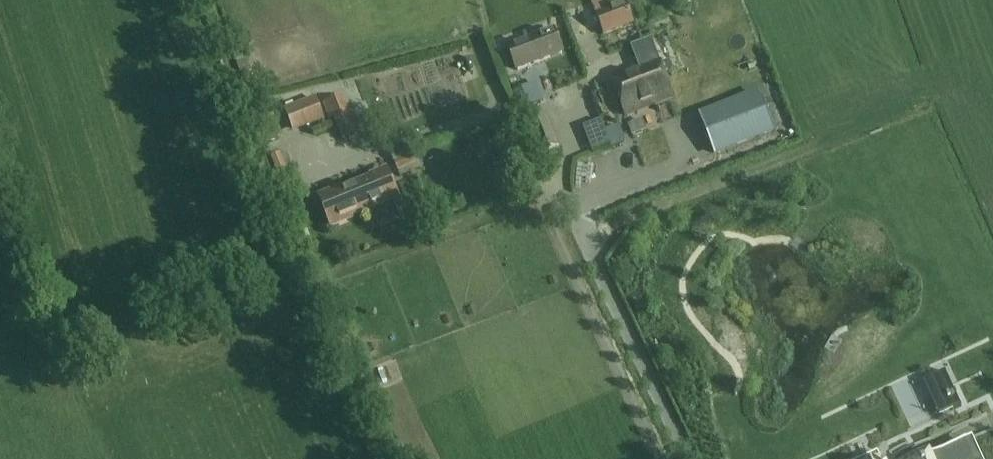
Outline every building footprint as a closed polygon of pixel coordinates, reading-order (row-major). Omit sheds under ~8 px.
[(604,35),(634,25),(627,3),(597,13),(604,35)] [(564,53),(555,30),(507,47),(515,71),(564,53)] [(643,66),(657,103),(673,97),(659,60),(643,66)] [(657,103),(643,66),(612,78),(626,115),(657,103)] [(543,101),(536,83),(513,92),(524,121),(536,117),(531,106),(543,101)] [(700,117),(714,152),(773,129),(759,94),(700,117)] [(356,134),(341,96),(325,102),(331,118),(335,116),(344,139),(356,134)] [(316,98),(286,109),(293,128),(323,116),(316,98)] [(547,118),(528,124),(539,154),(558,148),(547,118)] [(625,142),(619,125),(605,130),(611,147),(625,142)] [(355,186),(365,210),(398,197),(388,171),(373,177),(373,179),(355,186)] [(365,210),(355,186),(342,191),(341,189),(320,197),(331,223),(365,210)] [(374,253),(362,260),(369,273),(381,266),(374,253)] [(965,441),(926,458),(974,458),(965,441)]
